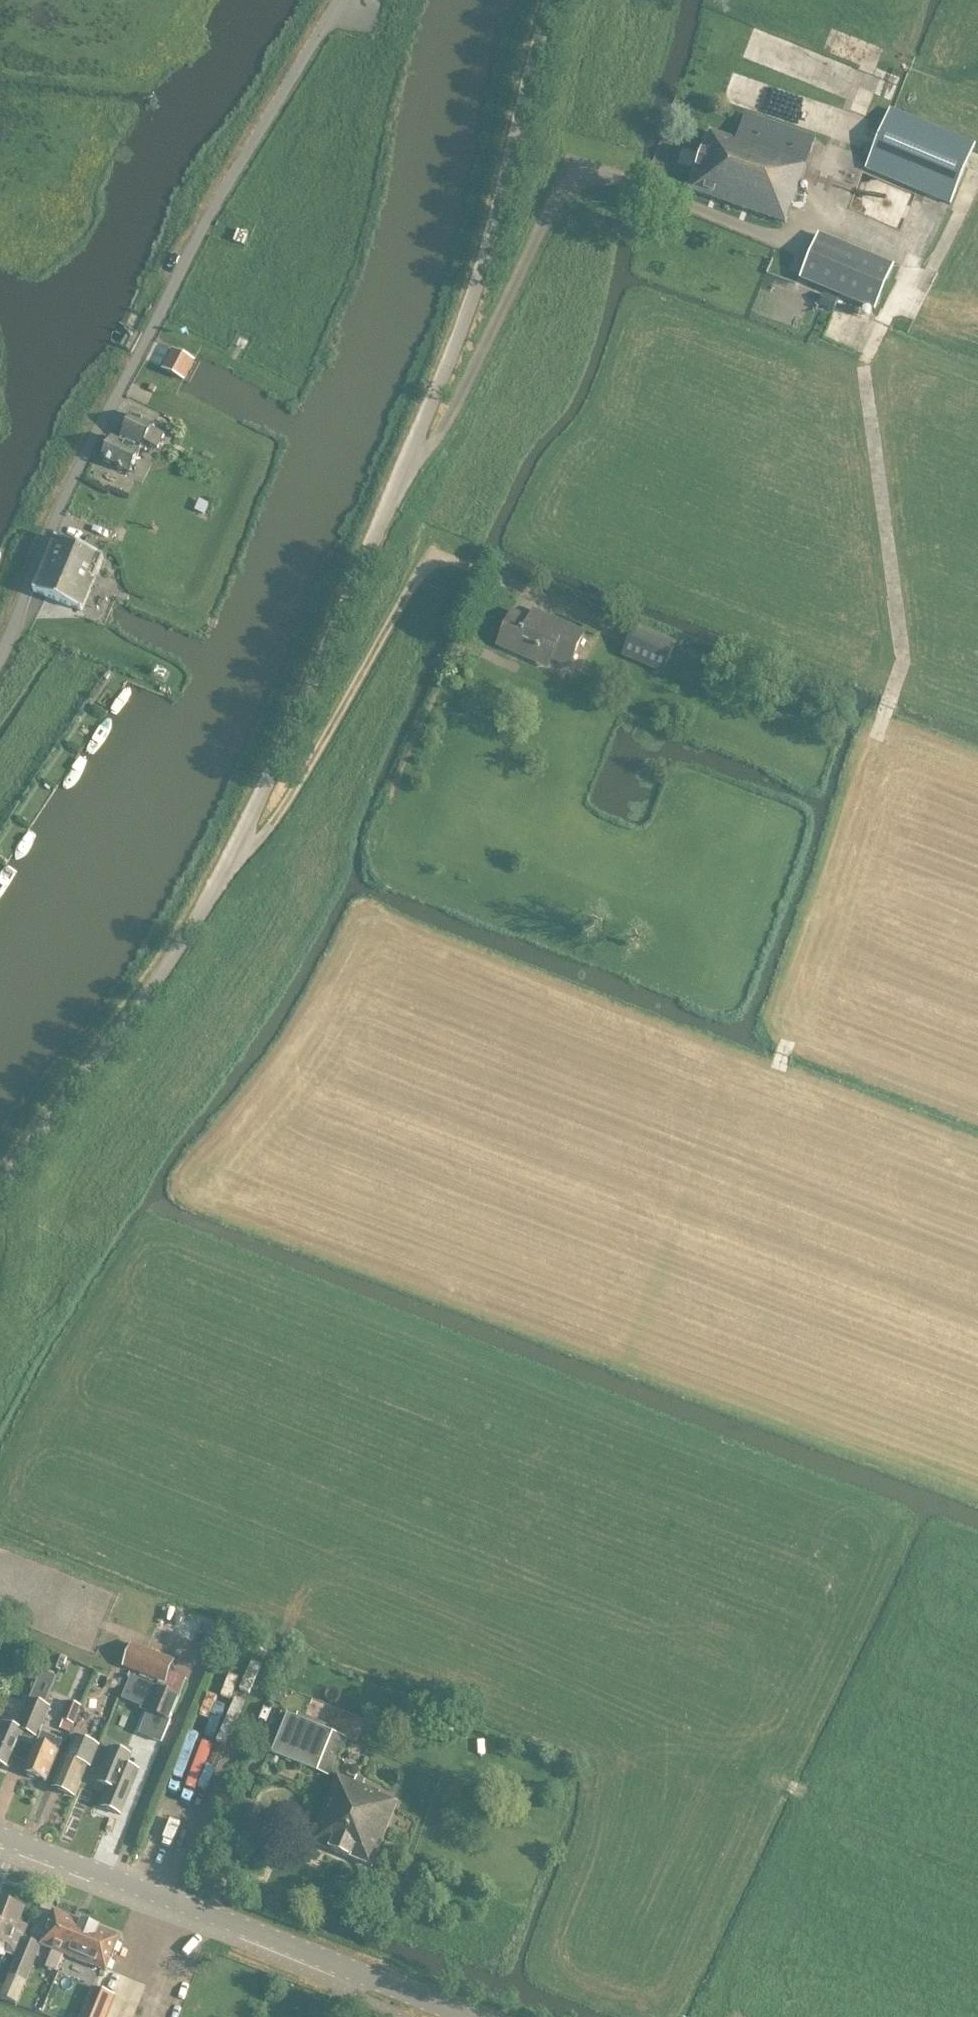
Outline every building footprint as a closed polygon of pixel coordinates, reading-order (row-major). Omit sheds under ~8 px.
[(757,18),(747,46),(821,72),(825,60),(841,66),(837,80),(854,85),(864,55),(757,18)] [(733,66),(732,88),(765,89),(766,68),(733,66)] [(950,202),(975,143),(892,108),(867,167),(950,202)] [(794,201),(817,133),(746,109),(737,138),(710,129),(690,188),(786,220),(793,201),(794,201)] [(234,237),(243,241),(249,228),(240,225),(234,237)] [(801,278),(875,309),(894,265),(820,233),(801,278)] [(824,293),(819,305),(834,311),(838,299),(824,293)] [(194,359),(173,349),(163,367),(184,378),(194,359)] [(132,413),(121,434),(122,435),(120,440),(111,436),(101,458),(130,472),(140,450),(139,450),(142,444),(143,445),(144,441),(157,447),(164,433),(151,427),(153,423),(132,413)] [(201,499),(218,505),(222,493),(205,487),(201,499)] [(34,591),(82,610),(104,558),(102,557),(107,544),(89,537),(84,549),(56,538),(34,591)] [(539,622),(512,610),(498,643),(535,659),(539,650),(570,664),(584,631),(543,613),(539,622)] [(664,671),(675,643),(634,626),(622,655),(664,671)] [(171,1671),(171,1670),(175,1658),(132,1642),(123,1665),(159,1678),(160,1679),(167,1681),(171,1671)] [(9,1767),(24,1731),(37,1736),(49,1707),(44,1704),(56,1676),(43,1670),(31,1699),(18,1728),(4,1722),(0,1731),(0,1764),(9,1767)] [(160,1679),(157,1687),(179,1695),(186,1677),(171,1671),(167,1681),(160,1679)] [(155,1686),(145,1711),(169,1721),(179,1696),(179,1695),(157,1687),(155,1686)] [(70,1700),(62,1718),(74,1724),(82,1705),(70,1700)] [(272,1752),(329,1775),(345,1736),(334,1732),(325,1728),(327,1722),(298,1711),(296,1716),(288,1713),(272,1752)] [(113,1740),(126,1745),(133,1729),(119,1724),(113,1740)] [(37,1742),(37,1741),(25,1770),(29,1771),(29,1775),(35,1778),(39,1775),(46,1779),(63,1739),(55,1736),(55,1737),(42,1731),(37,1742)] [(75,1734),(54,1785),(74,1794),(87,1763),(92,1765),(101,1745),(75,1734)] [(112,1747),(98,1782),(110,1787),(102,1806),(121,1814),(134,1782),(138,1771),(139,1770),(127,1765),(131,1754),(112,1747)] [(381,1791),(338,1774),(312,1841),(373,1865),(398,1800),(380,1793),(381,1791)] [(177,1805),(172,1833),(182,1835),(187,1807),(177,1805)] [(10,1946),(7,1954),(16,1958),(24,1938),(29,1926),(20,1923),(27,1907),(0,1897),(0,1943),(10,1946)] [(46,1966),(57,1970),(64,1953),(78,1917),(55,1908),(41,1944),(53,1949),(46,1966)] [(78,1917),(64,1953),(107,1970),(121,1934),(78,1917)] [(16,1958),(0,1998),(17,2004),(41,1944),(24,1938),(16,1958)] [(80,2016),(106,2016),(115,1995),(92,1986),(80,2016)]
